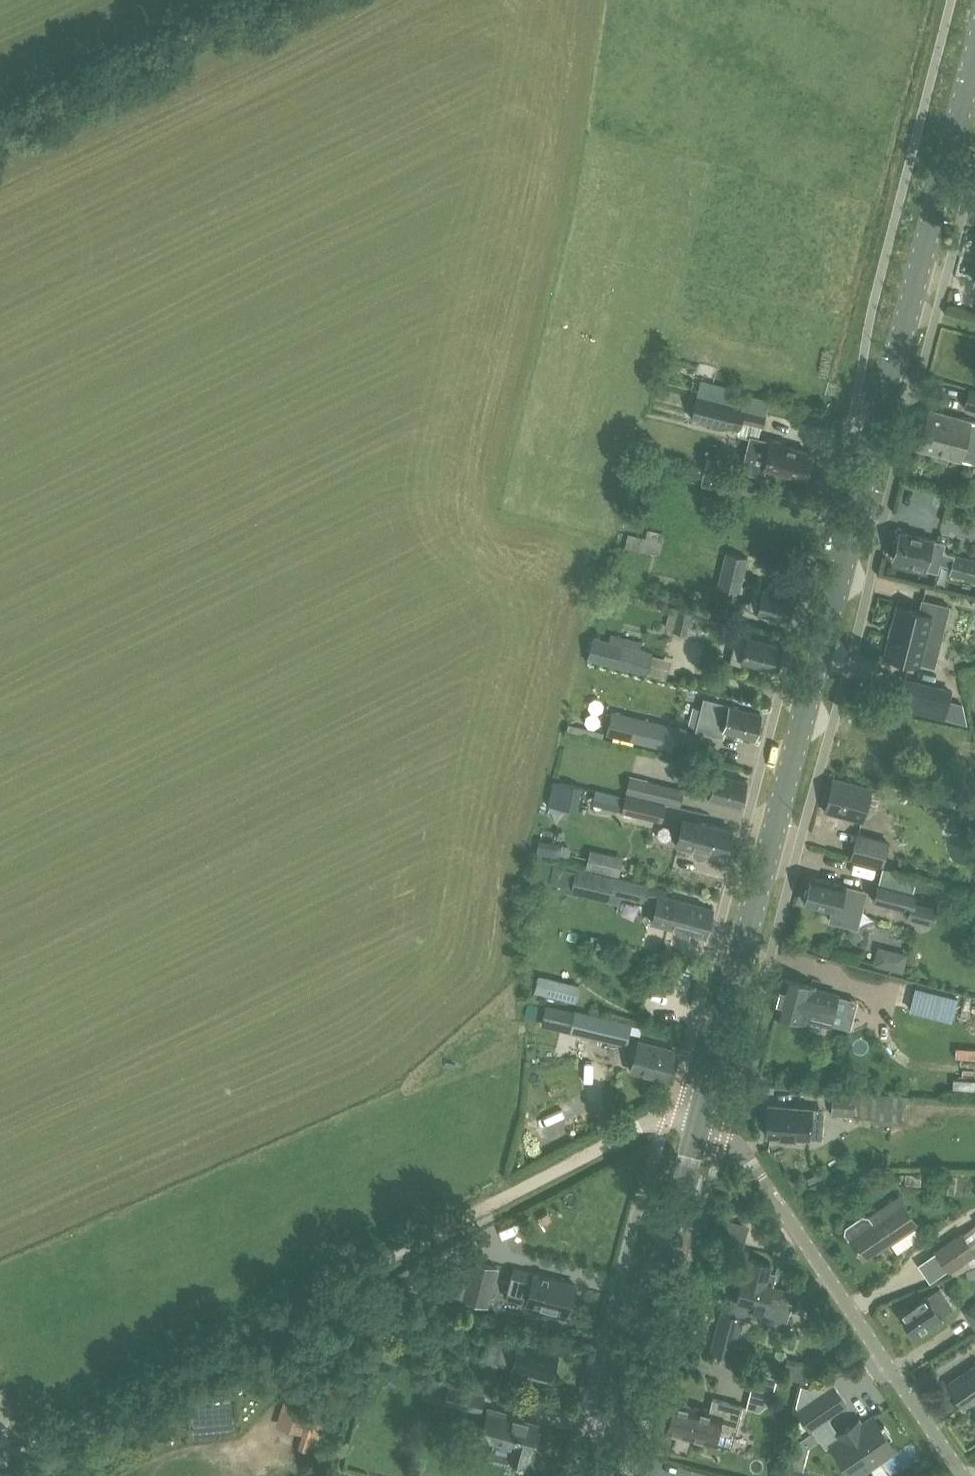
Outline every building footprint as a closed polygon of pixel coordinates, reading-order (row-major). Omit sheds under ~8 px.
[(966,398),(964,406),(974,409),(974,390),(969,388),(966,398)] [(766,412),(744,406),(696,395),(691,418),(738,430),(740,421),(762,427),(766,412)] [(974,461),(974,423),(971,422),(972,420),(928,408),(917,448),(937,454),(936,457),(947,460),(948,457),(961,460),(962,459),(974,462),(974,461)] [(801,477),(807,450),(784,445),(785,441),(771,437),(770,440),(758,437),(755,451),(767,454),(763,467),(801,477)] [(742,493),(743,485),(732,482),(730,490),(742,493)] [(654,552),(658,531),(647,529),(646,537),(627,533),(625,545),(654,552)] [(937,571),(945,543),(933,540),(933,539),(901,531),(894,558),(908,562),(908,564),(925,569),(925,568),(937,571)] [(740,590),(747,557),(726,552),(718,585),(740,590)] [(954,554),(952,554),(949,574),(974,581),(974,559),(954,554)] [(754,586),(750,601),(745,600),(742,611),(758,615),(759,612),(760,612),(761,616),(769,618),(771,615),(787,619),(793,596),(754,586)] [(890,635),(885,656),(920,665),(928,634),(941,637),(949,606),(923,599),(920,611),(898,606),(892,626),(890,635)] [(687,633),(693,612),(679,608),(673,630),(687,633)] [(741,663),(742,660),(772,668),(778,643),(747,635),(747,636),(738,634),(731,661),(741,663)] [(646,674),(651,652),(594,636),(588,657),(643,673),(646,674)] [(950,691),(934,687),(931,700),(901,692),(897,706),(944,718),(950,691)] [(755,735),(761,711),(730,703),(719,700),(712,728),(723,731),(724,727),(755,735)] [(671,749),(676,727),(613,712),(608,734),(671,749)] [(739,804),(746,780),(706,770),(700,794),(739,804)] [(625,792),(654,799),(680,805),(685,789),(649,780),(629,775),(625,792)] [(862,819),(870,789),(834,780),(827,810),(862,819)] [(665,805),(653,803),(595,789),(592,802),(622,810),(621,812),(661,821),(665,805)] [(724,853),(731,829),(699,820),(688,817),(682,842),(693,845),(692,848),(693,849),(693,850),(693,852),(693,853),(694,855),(695,856),(696,857),(697,858),(698,858),(700,858),(701,858),(703,858),(704,857),(706,857),(707,855),(707,854),(708,853),(709,853),(710,849),(724,853)] [(889,840),(857,831),(849,859),(882,868),(889,840)] [(626,863),(629,841),(596,837),(593,859),(626,863)] [(612,891),(613,892),(645,901),(645,898),(648,883),(577,865),(570,890),(609,900),(612,891)] [(857,928),(868,892),(846,886),(812,876),(805,900),(833,908),(830,921),(857,928)] [(917,891),(905,888),(878,880),(873,899),(909,909),(907,916),(932,922),(937,902),(916,896),(917,891)] [(649,915),(652,916),(650,921),(679,928),(678,933),(689,936),(690,932),(705,935),(712,907),(667,895),(668,888),(648,883),(645,898),(653,900),(649,915)] [(784,978),(775,1012),(804,1020),(805,1017),(829,1024),(837,995),(812,988),(813,986),(784,978)] [(923,1008),(949,1008),(949,980),(923,980),(923,1008)] [(544,1004),(530,1001),(526,1016),(540,1020),(544,1004)] [(546,1004),(542,1022),(571,1029),(575,1011),(546,1004)] [(575,1011),(571,1029),(570,1032),(627,1045),(632,1024),(575,1010),(575,1011)] [(668,1079),(675,1050),(638,1041),(631,1070),(668,1079)] [(946,1098),(974,1099),(974,1086),(946,1086),(946,1098)] [(855,1120),(900,1124),(902,1104),(857,1099),(857,1097),(834,1095),(832,1113),(855,1115),(855,1120)] [(767,1104),(765,1134),(810,1138),(812,1108),(767,1104)] [(849,1240),(851,1238),(865,1259),(881,1247),(882,1248),(917,1224),(898,1196),(870,1215),(862,1214),(845,1226),(844,1232),(849,1240)] [(743,1245),(749,1224),(726,1218),(720,1239),(743,1245)] [(963,1233),(962,1231),(934,1249),(949,1272),(951,1271),(953,1275),(974,1265),(974,1225),(963,1233)] [(789,1290),(773,1286),(777,1272),(770,1271),(772,1261),(749,1255),(734,1314),(743,1317),(750,1311),(765,1315),(767,1308),(783,1312),(785,1304),(789,1290)] [(500,1266),(475,1259),(473,1258),(462,1299),(489,1306),(500,1266)] [(568,1313),(575,1282),(534,1272),(534,1273),(514,1268),(507,1298),(527,1302),(527,1303),(568,1313)] [(938,1287),(926,1295),(901,1312),(915,1333),(940,1315),(934,1306),(946,1299),(938,1287)] [(741,1369),(747,1346),(736,1343),(743,1317),(734,1314),(720,1311),(710,1351),(721,1354),(719,1363),(741,1369)] [(497,1362),(512,1366),(512,1368),(510,1377),(545,1386),(547,1377),(551,1378),(558,1351),(519,1341),(519,1342),(503,1338),(497,1362)] [(498,1362),(497,1362),(483,1358),(466,1354),(463,1365),(495,1373),(498,1362)] [(816,1364),(788,1356),(782,1375),(810,1383),(816,1364)] [(948,1382),(963,1405),(974,1398),(974,1364),(948,1382)] [(4,1378),(0,1380),(0,1438),(30,1419),(4,1378)] [(317,1379),(308,1407),(284,1400),(276,1424),(302,1433),(298,1447),(319,1453),(339,1386),(317,1379)] [(444,1402),(480,1412),(485,1393),(449,1383),(444,1402)] [(798,1411),(809,1427),(846,1403),(834,1386),(798,1411)] [(713,1397),(709,1411),(674,1402),(667,1432),(702,1441),(702,1440),(715,1443),(715,1441),(730,1445),(734,1430),(737,1431),(743,1405),(713,1397)] [(529,1449),(536,1422),(521,1418),(522,1416),(489,1407),(481,1436),(511,1444),(508,1456),(526,1460),(529,1449)] [(858,1420),(838,1434),(841,1438),(831,1445),(852,1475),(856,1475),(896,1449),(889,1438),(892,1436),(884,1424),(881,1426),(874,1416),(861,1424),(858,1420)] [(814,1445),(795,1444),(794,1460),(813,1462),(814,1445)] [(781,1475),(806,1475),(807,1473),(784,1467),(781,1475)]
